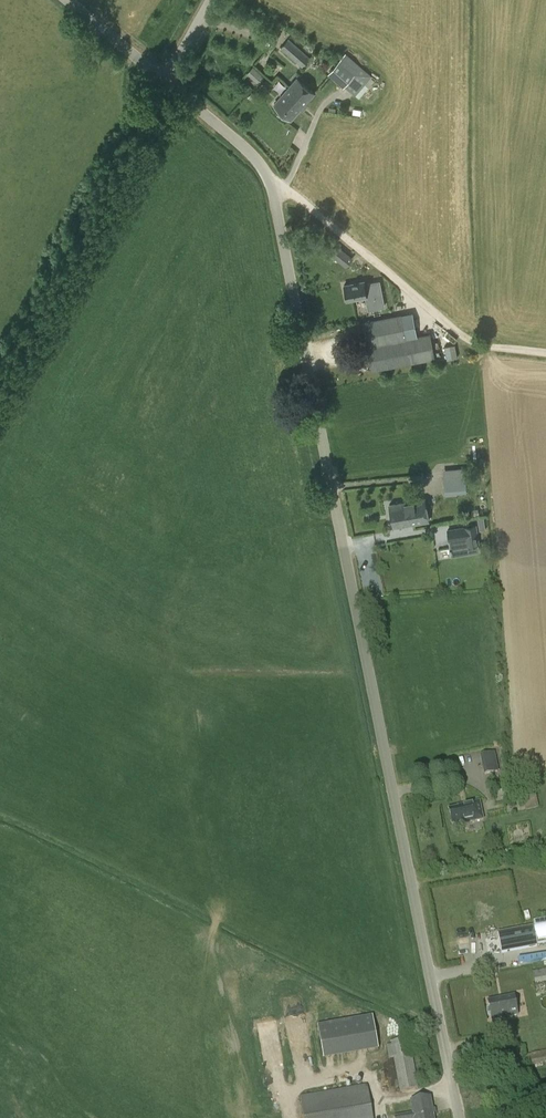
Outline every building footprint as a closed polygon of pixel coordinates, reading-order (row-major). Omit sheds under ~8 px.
[(288,38),(280,48),(302,67),(310,58),(288,38)] [(343,86),(355,96),(370,77),(344,56),(328,77),(342,88),(343,86)] [(264,76),(253,66),(246,73),(257,83),(264,76)] [(297,78),(285,91),(302,106),(314,93),(297,78)] [(137,86),(128,97),(136,103),(145,92),(137,86)] [(291,120),(302,106),(285,91),(273,104),(291,120)] [(247,97),(253,101),(257,97),(252,92),(247,97)] [(345,251),(338,260),(346,267),(353,258),(345,251)] [(365,297),(366,299),(368,309),(384,306),(379,281),(372,282),(364,284),(364,281),(343,285),(346,301),(365,297)] [(435,358),(430,333),(414,336),(413,331),(405,333),(402,314),(362,322),(371,371),(435,358)] [(313,332),(314,338),(333,336),(333,330),(313,332)] [(465,494),(464,477),(443,479),(444,496),(465,494)] [(414,500),(414,496),(409,496),(410,501),(389,505),(393,527),(429,521),(425,498),(414,500)] [(476,526),(448,530),(450,547),(478,544),(476,526)] [(498,772),(495,753),(480,756),(484,775),(498,772)] [(539,808),(535,789),(522,791),(526,811),(539,808)] [(478,802),(458,807),(458,808),(449,810),(452,825),(461,823),(462,824),(482,820),(478,802)] [(536,916),(539,937),(545,936),(545,915),(536,916)] [(497,934),(501,953),(537,946),(533,927),(497,934)] [(535,984),(545,982),(545,970),(533,972),(535,984)] [(492,1021),(518,1016),(514,996),(488,1002),(492,1021)] [(379,1049),(373,1016),(319,1026),(324,1059),(379,1049)] [(409,1038),(391,1042),(391,1045),(386,1046),(389,1058),(394,1058),(400,1092),(419,1089),(409,1038)] [(527,1067),(545,1062),(545,1051),(525,1056),(527,1067)] [(368,1085),(300,1097),(304,1117),(373,1117),(368,1085)] [(394,1117),(434,1117),(430,1098),(410,1101),(412,1114),(394,1117)]
